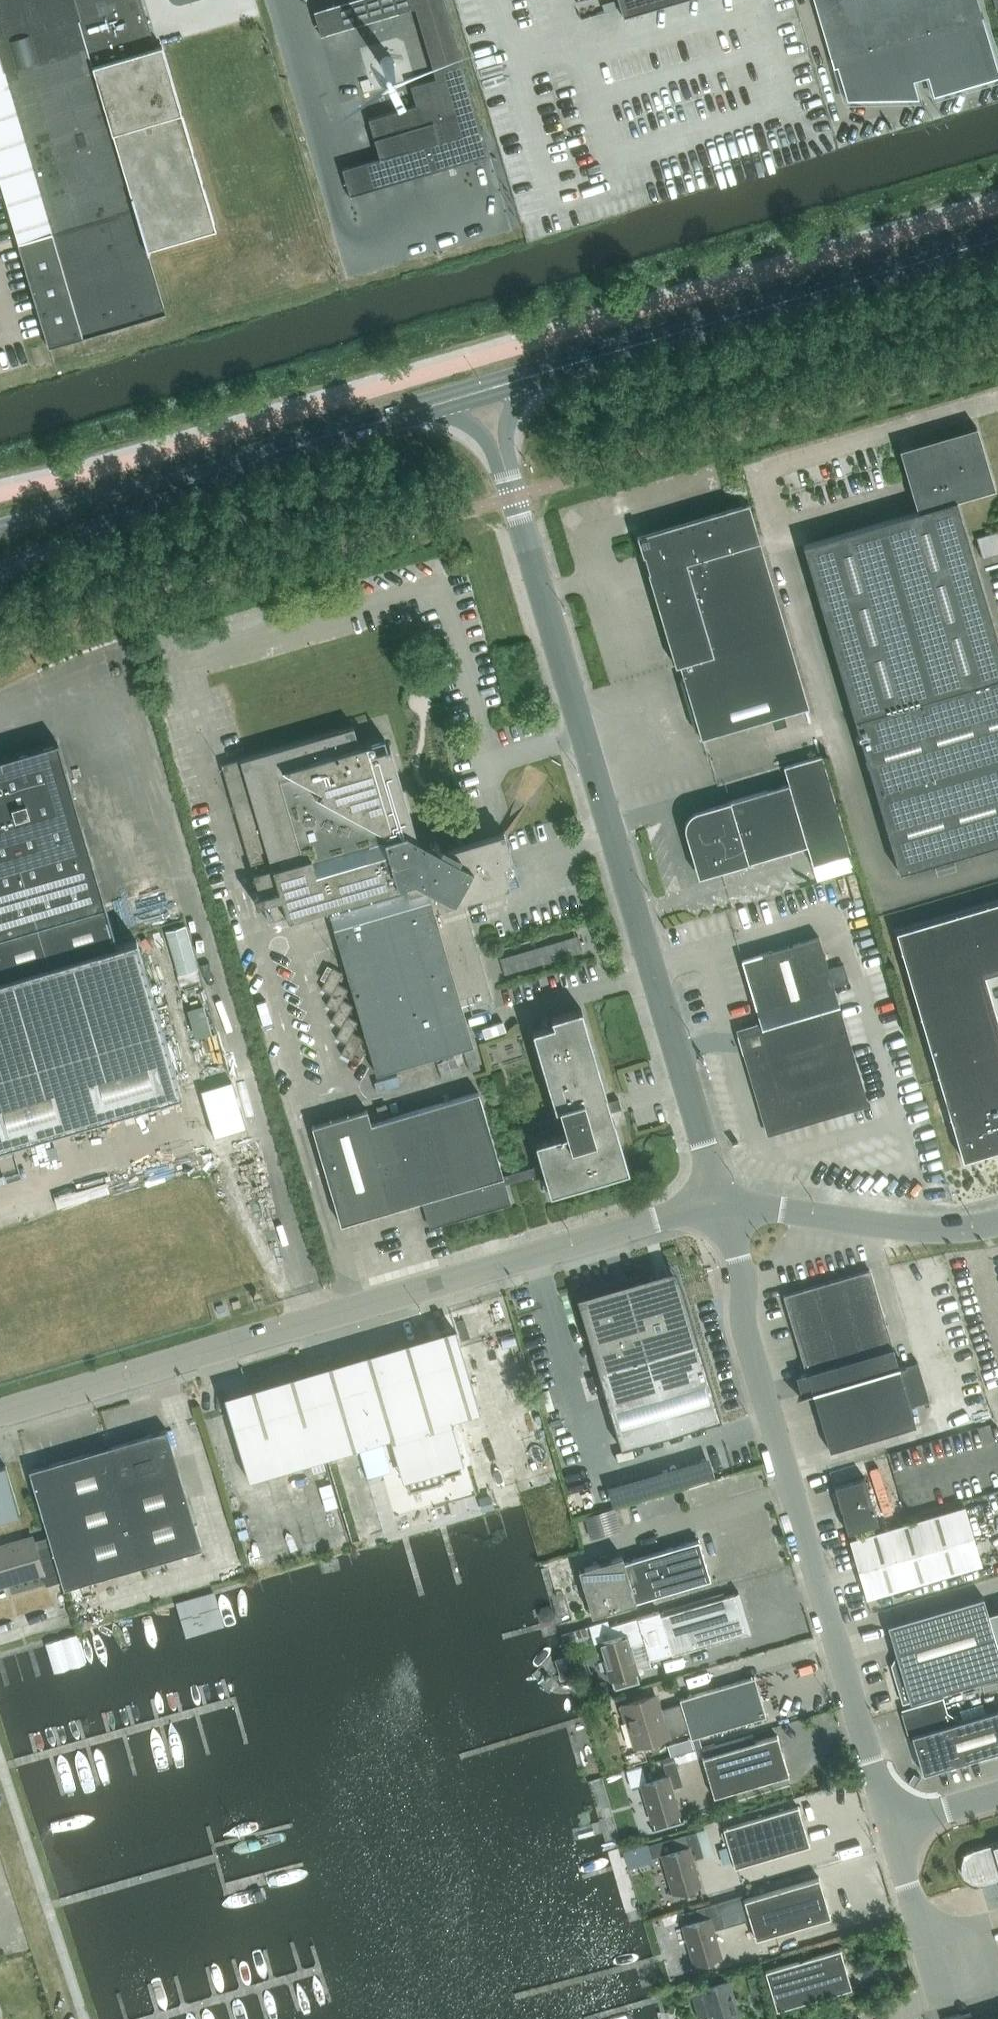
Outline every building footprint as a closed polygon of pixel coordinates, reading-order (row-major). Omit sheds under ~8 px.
[(18,242),(48,345),(165,311),(147,251),(149,250),(148,247),(216,227),(181,112),(161,43),(154,45),(141,0),(72,0),(85,44),(3,69),(0,58),(0,182),(18,242)] [(397,0),(349,0),(316,10),(323,33),(400,11),(397,0)] [(368,119),(379,157),(418,145),(426,173),(477,158),(489,155),(475,107),(444,0),(397,0),(400,11),(414,7),(435,77),(435,78),(410,85),(416,105),(368,119)] [(623,17),(678,0),(618,0),(623,17)] [(977,0),(817,0),(847,99),(918,97),(913,80),(927,76),(933,95),(997,76),(997,72),(977,0)] [(380,161),(344,172),(350,196),(426,173),(418,145),(379,157),(380,161)] [(956,500),(994,488),(976,426),(899,449),(917,511),(802,545),(805,554),(853,718),(898,872),(997,842),(997,643),(956,500)] [(700,737),(808,706),(767,565),(748,502),(738,505),(738,506),(637,536),(675,665),(679,664),(700,737)] [(805,554),(767,565),(808,706),(815,729),(853,718),(805,554)] [(504,834),(458,847),(451,849),(432,839),(429,843),(416,836),(389,746),(386,746),(384,737),(358,745),(352,725),(221,764),(259,895),(257,895),(256,896),(255,896),(255,897),(254,898),(254,899),(255,901),(255,902),(256,902),(257,903),(258,903),(259,903),(262,902),(268,921),(324,905),(326,912),(330,914),(329,915),(376,1073),(473,1044),(459,998),(472,994),(475,1005),(492,1000),(462,896),(517,879),(504,834)] [(56,743),(0,759),(0,966),(114,932),(58,742),(56,743)] [(697,876),(701,875),(702,875),(721,869),(806,844),(812,864),(850,853),(820,751),(782,762),(788,783),(727,801),(696,810),(692,812),(689,815),(686,818),(684,822),(684,827),(684,831),(685,835),(697,876)] [(895,931),(938,1079),(954,1130),(962,1159),(997,1148),(997,1023),(984,975),(997,970),(997,900),(895,931)] [(165,930),(178,974),(198,968),(185,925),(165,930)] [(507,970),(584,947),(579,930),(502,953),(507,970)] [(181,1092),(136,939),(118,944),(114,932),(0,966),(0,1146),(181,1092)] [(741,959),(742,964),(761,1027),(767,1046),(747,1051),(770,1128),(866,1100),(867,1100),(833,985),(848,980),(843,963),(828,968),(818,936),(741,959)] [(332,967),(321,988),(331,994),(337,984),(343,973),(332,967)] [(331,994),(326,1005),(336,1010),(342,1000),(348,989),(337,984),(331,994)] [(190,1003),(197,1029),(213,1025),(206,999),(190,1003)] [(336,1010),(331,1021),(341,1027),(347,1016),(353,1006),(342,1000),(336,1010)] [(536,1165),(503,1174),(505,1182),(543,1171),(549,1192),(628,1169),(611,1111),(621,1108),(618,1098),(608,1101),(581,1009),(581,1008),(550,1017),(552,1024),(532,1030),(555,1108),(558,1107),(566,1132),(534,1142),(541,1163),(536,1165)] [(341,1027),(336,1037),(346,1043),(352,1032),(358,1022),(347,1016),(341,1027)] [(346,1043),(341,1053),(351,1059),(363,1038),(352,1032),(346,1043)] [(200,1090),(214,1137),(245,1127),(232,1081),(200,1090)] [(311,1125),(340,1223),(420,1200),(427,1221),(440,1217),(442,1224),(511,1203),(503,1175),(502,1175),(478,1091),(370,1123),(366,1109),(311,1125)] [(386,1103),(376,1106),(379,1116),(388,1113),(386,1103)] [(812,1392),(829,1450),(915,1424),(909,1405),(928,1400),(917,1361),(898,1367),(869,1269),(783,1295),(806,1372),(800,1373),(806,1394),(812,1392)] [(667,1270),(655,1274),(656,1279),(645,1282),(643,1277),(576,1297),(620,1447),(720,1418),(682,1287),(677,1289),(672,1274),(668,1275),(667,1270)] [(443,1486),(440,1477),(461,1471),(446,1420),(479,1410),(456,1332),(398,1349),(395,1339),(376,1345),(378,1355),(341,1366),(338,1356),(318,1362),(321,1372),(307,1376),(225,1400),(248,1479),(324,1456),(392,1436),(404,1475),(410,1496),(443,1486)] [(142,1564),(193,1549),(200,1547),(165,1430),(107,1447),(142,1564)] [(30,1470),(49,1535),(64,1587),(142,1564),(107,1447),(30,1470)] [(20,1515),(5,1465),(0,1466),(0,1521),(20,1515)] [(864,1476),(833,1485),(847,1532),(878,1522),(864,1476)] [(624,1521),(617,1503),(589,1514),(596,1532),(624,1521)] [(849,1539),(866,1597),(981,1563),(964,1505),(849,1539)] [(61,1580),(63,1587),(64,1587),(49,1535),(34,1540),(32,1536),(0,1546),(0,1584),(42,1572),(45,1585),(61,1580)] [(623,1562),(622,1555),(578,1568),(591,1614),(635,1601),(710,1579),(698,1540),(623,1562)] [(746,1632),(735,1593),(660,1615),(671,1653),(671,1654),(746,1632)] [(887,1624),(898,1662),(890,1664),(902,1703),(997,1675),(997,1609),(987,1612),(982,1596),(887,1624)] [(613,1637),(599,1641),(611,1679),(613,1689),(639,1681),(636,1672),(629,1646),(644,1642),(649,1660),(671,1653),(660,1615),(659,1611),(609,1626),(613,1637)] [(607,1619),(589,1625),(591,1632),(609,1626),(607,1619)] [(85,1662),(77,1634),(77,1633),(61,1638),(69,1667),(85,1662)] [(45,1643),(45,1644),(54,1672),(69,1667),(61,1638),(45,1643)] [(766,1715),(754,1676),(679,1698),(680,1702),(688,1730),(691,1737),(766,1715)] [(627,1720),(634,1746),(688,1730),(680,1702),(659,1709),(655,1694),(618,1705),(623,1721),(627,1720)] [(942,1696),(902,1708),(911,1734),(922,1773),(978,1756),(997,1750),(997,1709),(959,1720),(947,1712),(942,1696)] [(701,1747),(698,1735),(691,1737),(694,1748),(694,1749),(699,1747),(701,1747)] [(713,1796),(788,1774),(777,1735),(702,1757),(713,1796)] [(670,1756),(682,1752),(678,1741),(667,1745),(670,1756)] [(648,1764),(626,1771),(630,1786),(641,1782),(642,1786),(655,1829),(680,1821),(670,1788),(682,1784),(675,1760),(663,1763),(666,1775),(653,1779),(648,1764)] [(734,1867),(809,1845),(798,1806),(723,1828),(734,1867)] [(670,1838),(647,1846),(650,1858),(662,1854),(673,1892),(699,1885),(691,1859),(703,1855),(696,1831),(670,1838)] [(973,1850),(971,1850),(970,1851),(968,1852),(967,1853),(965,1854),(964,1856),(963,1857),(962,1860),(961,1862),(961,1864),(961,1866),(961,1867),(961,1869),(962,1871),(962,1872),(963,1874),(964,1876),(966,1878),(967,1879),(970,1881),(972,1882),(975,1883),(978,1883),(981,1882),(997,1877),(997,1842),(973,1850)] [(755,1938),(830,1916),(818,1877),(744,1899),(755,1938)] [(742,1895),(696,1908),(699,1920),(683,1925),(694,1963),(720,1956),(712,1930),(749,1919),(742,1895)] [(776,2009),(851,1987),(840,1948),(764,1970),(776,2009)] [(698,2018),(710,2015),(711,2018),(738,2018),(727,1980),(690,1992),(698,2018)]
